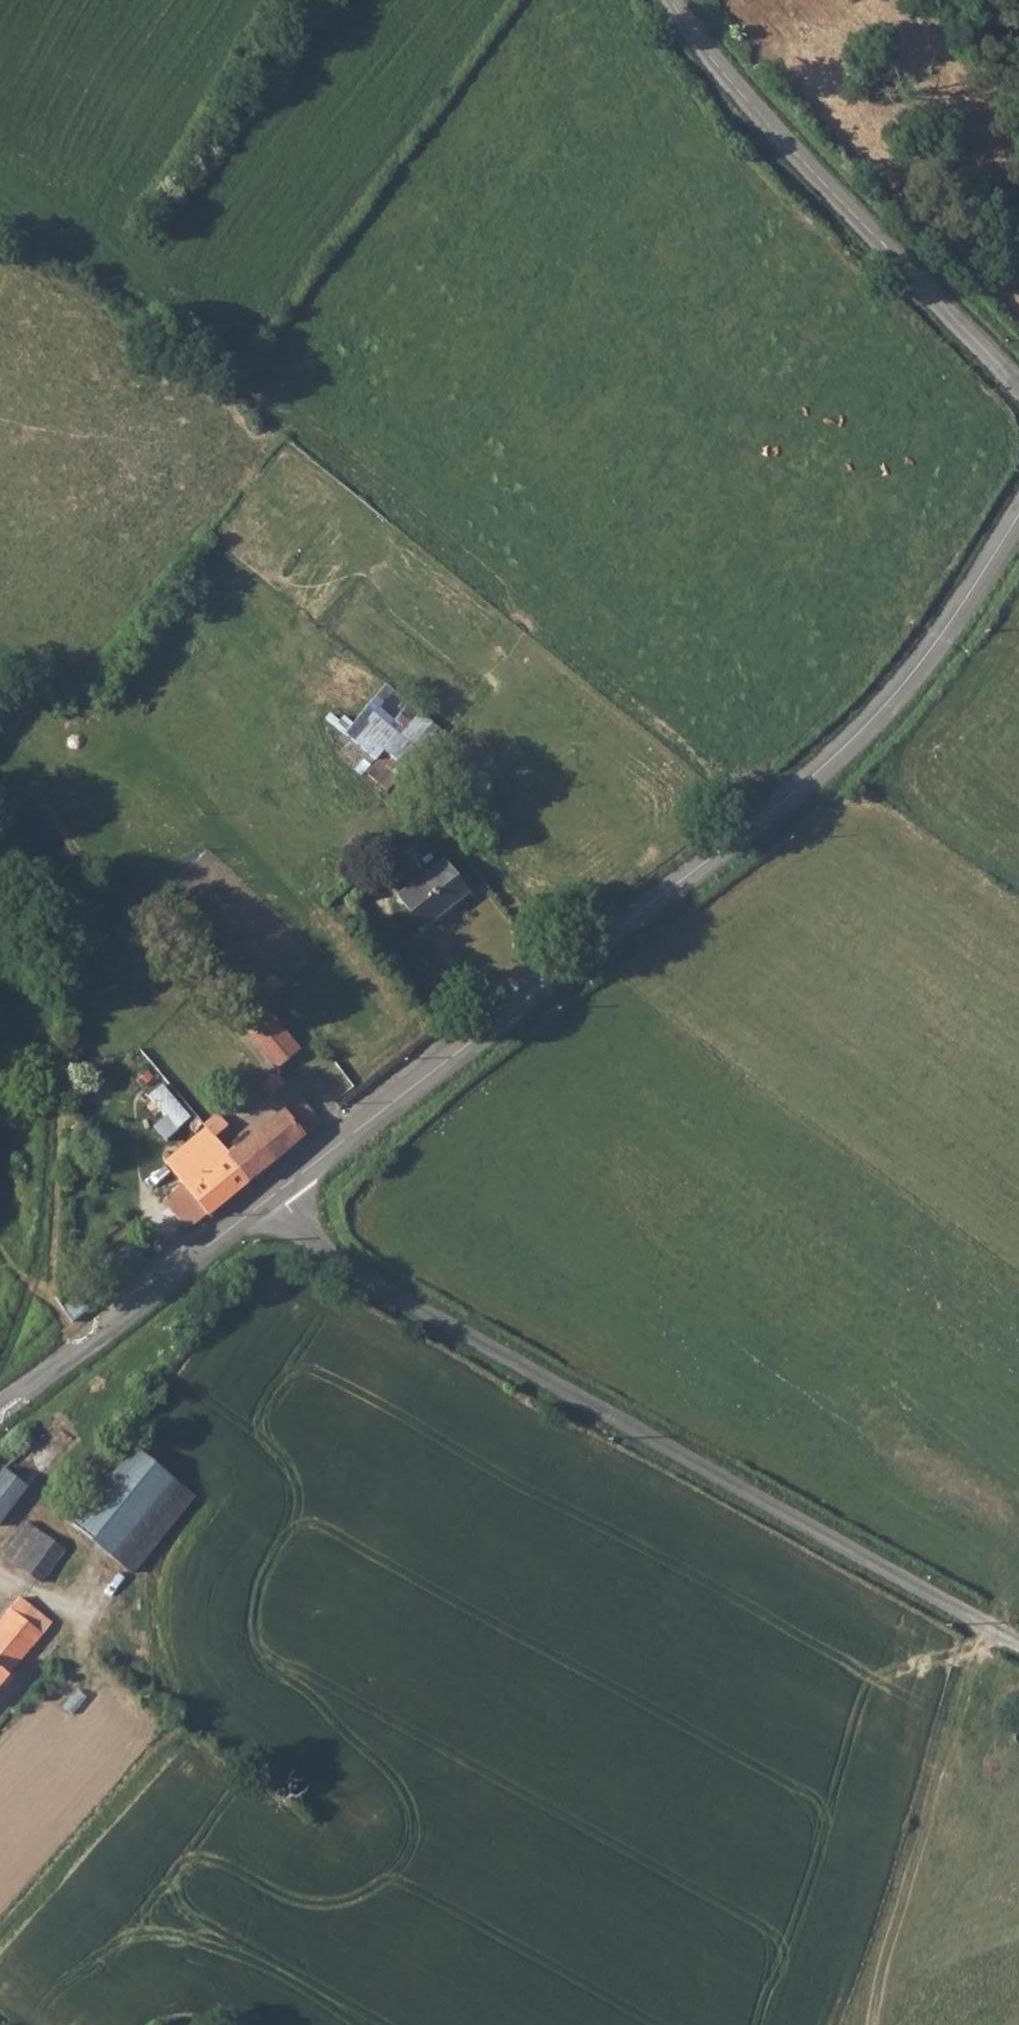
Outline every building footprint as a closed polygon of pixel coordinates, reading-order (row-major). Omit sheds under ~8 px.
[(382,706),(360,737),(394,761),(401,751),(424,766),(438,749),(382,706)] [(464,859),(419,893),(441,921),(486,884),(464,859)] [(276,1002),(253,1027),(269,1043),(281,1053),(303,1027),(276,1002)] [(269,1043),(259,1054),(265,1056),(280,1070),(289,1061),(281,1053),(269,1043)] [(141,1107),(168,1139),(195,1117),(168,1085),(141,1107)] [(225,1127),(193,1152),(205,1171),(183,1186),(206,1219),(349,1123),(326,1092),(249,1143),(241,1132),(253,1123),(245,1113),(225,1127)] [(129,1448),(67,1526),(127,1574),(189,1496),(129,1448)] [(20,1486),(0,1500),(0,1537),(37,1512),(20,1486)] [(11,1562),(21,1571),(29,1576),(53,1548),(46,1541),(35,1533),(11,1562)] [(0,1615),(0,1682),(48,1623),(14,1595),(0,1615)]
